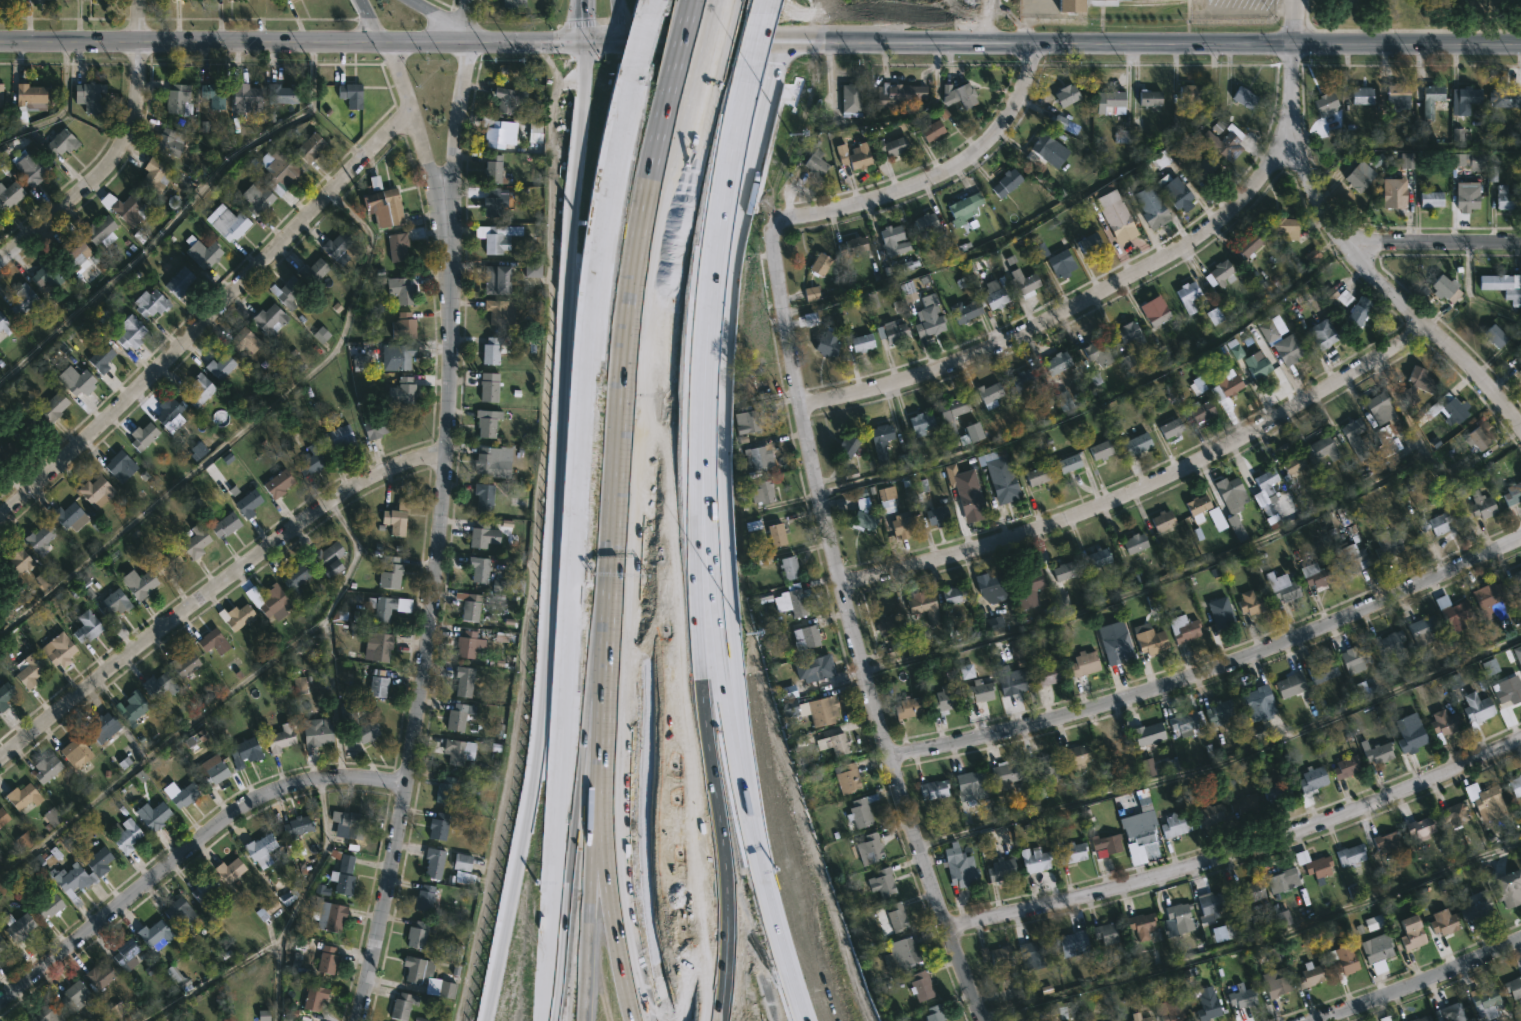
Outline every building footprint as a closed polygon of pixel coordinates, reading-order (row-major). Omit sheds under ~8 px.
[(1056,11),(1056,0),(1116,0),(1116,6),(1082,6),(1082,11),(1056,11)] [(91,81),(91,84),(102,83),(102,90),(95,91),(95,99),(101,99),(101,113),(81,113),(81,103),(72,103),(72,84),(80,84),(80,83),(86,83),(86,81),(91,81)] [(1424,87),(1427,87),(1427,85),(1443,86),(1442,100),(1432,100),(1431,119),(1422,119),(1422,101),(1414,100),(1415,81),(1422,82),(1422,87),(1424,87)] [(969,87),(976,102),(962,108),(958,99),(944,105),(940,97),(942,96),(942,84),(950,84),(950,89),(966,82),(969,87)] [(25,83),(25,87),(43,87),(43,102),(21,102),(21,106),(13,106),(13,83),(25,83)] [(223,83),(224,108),(209,108),(210,98),(200,98),(200,84),(223,83)] [(247,83),(247,88),(261,89),(260,111),(232,111),(233,83),(247,83)] [(277,84),(277,87),(296,88),(296,103),(266,103),(266,83),(277,84)] [(850,83),(850,85),(859,85),(859,112),(840,112),(840,85),(850,83)] [(1068,83),(1069,85),(1071,84),(1078,97),(1060,107),(1052,94),(1068,83)] [(1398,83),(1398,85),(1408,85),(1407,107),(1386,107),(1386,84),(1398,83)] [(191,85),(191,114),(165,113),(166,89),(171,90),(171,84),(191,85)] [(359,88),(359,106),(355,106),(355,109),(346,109),(346,98),(336,98),(336,85),(359,84),(359,88)] [(900,84),(900,85),(924,85),(924,99),(908,99),(908,101),(897,101),(897,104),(886,104),(886,110),(875,110),(875,86),(881,86),(881,92),(886,92),(886,86),(893,86),(893,84),(900,84)] [(1193,85),(1193,86),(1199,86),(1199,101),(1178,101),(1178,86),(1193,85)] [(1257,97),(1249,110),(1230,98),(1238,85),(1257,97)] [(527,88),(524,105),(513,103),(510,115),(494,112),(497,99),(491,97),(493,86),(514,91),(515,86),(527,88)] [(1369,87),(1369,88),(1371,88),(1371,104),(1351,104),(1351,88),(1369,87)] [(1507,87),(1507,89),(1520,89),(1520,107),(1491,107),(1491,102),(1487,102),(1487,92),(1490,92),(1490,89),(1507,87)] [(1479,104),(1457,104),(1457,88),(1479,88),(1479,104)] [(1144,89),(1144,91),(1160,91),(1160,105),(1138,105),(1138,89),(1144,89)] [(1105,106),(1102,106),(1102,92),(1124,91),(1124,107),(1105,106)] [(1331,91),(1337,105),(1318,114),(1312,101),(1318,98),(1317,96),(1331,91)] [(513,137),(512,144),(503,143),(502,149),(481,147),(484,127),(478,127),(479,115),(492,117),(492,120),(514,123),(513,137)] [(937,138),(932,142),(930,139),(924,143),(917,131),(936,118),(944,131),(936,137),(937,138)] [(541,125),(529,125),(529,144),(541,144),(541,125)] [(78,143),(71,150),(69,149),(65,153),(61,150),(56,156),(54,154),(51,156),(42,147),(61,127),(78,143)] [(161,127),(183,136),(180,144),(181,145),(175,158),(151,148),(161,127)] [(1367,143),(1354,156),(1347,149),(1345,150),(1338,143),(1353,128),(1367,143)] [(1205,130),(1217,138),(1216,139),(1218,141),(1227,131),(1238,140),(1223,157),(1199,137),(1205,130)] [(308,162),(305,165),(292,151),(311,131),(324,143),(314,153),(316,154),(308,162)] [(1042,132),(1054,140),(1047,151),(1055,157),(1050,165),(1041,158),(1036,165),(1024,157),(1035,141),(1033,140),(1037,135),(1039,137),(1042,132)] [(899,137),(904,149),(897,152),(898,154),(887,158),(884,153),(878,155),(873,141),(881,138),(883,144),(899,137)] [(864,141),(871,163),(863,166),(864,167),(851,170),(848,162),(839,165),(836,153),(846,150),(848,154),(852,153),(850,149),(856,147),(855,144),(864,141)] [(30,150),(47,169),(38,177),(40,180),(28,191),(15,176),(19,173),(8,160),(21,148),(24,152),(29,148),(30,150)] [(814,148),(823,154),(820,160),(827,165),(818,178),(801,166),(814,148)] [(500,155),(500,177),(514,178),(513,184),(483,182),(483,174),(481,174),(481,168),(483,168),(484,161),(486,161),(486,154),(500,155)] [(298,172),(291,179),(289,177),(285,181),(282,179),(278,183),(275,181),(270,186),(261,176),(281,155),(298,172)] [(1204,179),(1201,181),(1190,170),(1206,155),(1217,166),(1204,179)] [(170,171),(156,194),(137,183),(144,171),(139,168),(147,156),(170,171)] [(1369,182),(1359,193),(1343,178),(1353,167),(1369,182)] [(1011,168),(1021,179),(999,199),(990,188),(1003,175),(1001,173),(1005,170),(1007,172),(1011,168)] [(1170,217),(1150,230),(1140,214),(1142,213),(1131,195),(1134,193),(1127,182),(1129,181),(1127,177),(1140,169),(1170,217)] [(1168,173),(1171,178),(1174,176),(1192,197),(1175,210),(1158,189),(1160,187),(1156,183),(1168,173)] [(376,176),(380,190),(393,187),(402,222),(375,230),(370,213),(363,215),(361,208),(364,207),(361,196),(370,193),(366,177),(376,175),(376,176)] [(5,205),(0,209),(0,191),(15,181),(24,194),(7,207),(5,205)] [(251,181),(259,190),(262,187),(273,198),(265,206),(270,210),(262,218),(257,212),(252,217),(243,208),(247,204),(238,194),(251,181)] [(1517,194),(1517,208),(1495,209),(1496,184),(1506,185),(1506,193),(1517,194)] [(1470,208),(1470,214),(1461,214),(1461,209),(1456,209),(1456,186),(1480,186),(1480,208),(1470,208)] [(1391,203),(1382,203),(1382,187),(1405,188),(1404,203),(1391,203)] [(501,196),(501,217),(483,217),(483,208),(481,208),(481,197),(487,197),(487,190),(507,190),(507,196),(501,196)] [(978,193),(983,202),(974,207),(976,212),(963,219),(965,222),(953,229),(948,221),(952,219),(945,207),(977,191),(978,193)] [(106,192),(118,204),(129,194),(139,205),(141,203),(148,212),(127,230),(107,208),(104,211),(96,201),(106,192)] [(1420,206),(1419,206),(1419,192),(1442,192),(1442,206),(1420,206)] [(219,203),(232,216),(237,211),(249,224),(233,240),(231,238),(226,242),(202,219),(219,203)] [(937,225),(917,234),(911,220),(931,211),(937,225)] [(114,226),(108,232),(114,238),(103,247),(97,241),(92,246),(79,231),(88,224),(90,226),(103,214),(114,226)] [(1114,238),(1106,225),(1126,215),(1133,227),(1114,238)] [(1283,218),(1297,219),(1297,240),(1285,240),(1285,234),(1267,234),(1267,219),(1283,218)] [(875,224),(878,231),(883,229),(882,227),(887,225),(888,228),(898,224),(903,238),(893,242),(894,244),(901,241),(904,251),(885,258),(876,232),(871,234),(868,223),(874,221),(875,224)] [(500,226),(500,238),(514,239),(514,245),(507,245),(507,250),(500,250),(500,255),(482,254),(483,238),(473,238),(473,232),(471,232),(473,226),(500,226)] [(353,239),(332,260),(318,247),(326,239),(328,241),(342,228),(353,239)] [(1265,239),(1243,259),(1233,248),(1240,239),(1242,240),(1256,228),(1265,239)] [(1083,254),(1082,255),(1075,242),(1094,231),(1101,244),(1083,254)] [(404,261),(388,263),(385,235),(404,233),(406,247),(403,247),(404,261)] [(188,234),(203,248),(211,239),(218,246),(217,246),(219,248),(218,249),(221,252),(216,257),(218,259),(213,264),(209,261),(201,270),(182,252),(187,246),(182,241),(188,234)] [(74,235),(83,247),(77,252),(82,259),(76,264),(79,268),(72,273),(70,270),(68,272),(46,244),(56,236),(63,244),(74,235)] [(857,235),(858,237),(863,236),(867,248),(840,258),(835,245),(857,235)] [(1063,268),(1058,271),(1057,269),(1051,272),(1044,259),(1064,248),(1071,261),(1062,266),(1063,268)] [(831,260),(820,277),(816,275),(815,277),(808,274),(810,271),(806,269),(817,252),(831,260)] [(317,257),(328,269),(309,287),(295,271),(303,263),(306,267),(317,257)] [(62,280),(51,288),(45,280),(35,288),(27,278),(37,268),(35,266),(45,258),(62,280)] [(1224,259),(1233,270),(1221,280),(1224,284),(1219,288),(1215,283),(1210,287),(1203,277),(1214,267),(1213,266),(1224,259)] [(194,279),(174,299),(161,286),(180,266),(194,279)] [(506,287),(506,296),(482,295),(483,266),(507,266),(506,287)] [(1016,267),(1022,278),(1032,272),(1039,285),(1031,290),(1033,294),(1022,301),(1019,295),(1014,298),(1005,280),(1011,278),(1007,272),(1016,267)] [(1501,273),(1501,275),(1506,276),(1518,274),(1518,307),(1511,307),(1511,300),(1503,300),(1503,290),(1478,290),(1478,275),(1497,275),(1497,273),(1501,273)] [(291,274),(303,286),(289,301),(294,306),(287,312),(265,289),(270,284),(276,290),(291,274)] [(1440,274),(1449,281),(1452,278),(1458,284),(1445,300),(1429,287),(1440,274)] [(407,283),(407,284),(412,284),(412,304),(395,306),(394,295),(386,296),(385,279),(407,277),(407,283)] [(993,279),(998,288),(1000,287),(1007,301),(1001,304),(1002,306),(995,310),(994,308),(988,311),(981,296),(987,293),(983,284),(993,279)] [(911,280),(915,291),(922,289),(924,296),(905,303),(898,285),(911,280)] [(36,302),(14,318),(7,308),(11,305),(9,301),(14,297),(11,293),(15,290),(13,287),(21,281),(36,302)] [(1192,281),(1200,294),(1190,300),(1195,311),(1187,316),(1173,292),(1180,288),(1178,286),(1185,282),(1186,284),(1192,281)] [(1337,283),(1353,299),(1344,306),(1336,297),(1328,304),(1321,295),(1332,286),(1333,287),(1337,283)] [(152,288),(168,305),(162,311),(161,309),(156,314),(154,312),(148,317),(145,314),(141,318),(132,309),(134,307),(130,302),(142,290),(146,294),(152,288)] [(933,307),(936,317),(940,315),(945,328),(944,329),(944,330),(925,337),(920,323),(923,322),(919,310),(928,306),(925,296),(934,293),(938,305),(933,307)] [(1371,302),(1356,332),(1343,324),(1359,296),(1371,302)] [(512,309),(512,315),(504,315),(503,326),(487,325),(487,311),(482,311),(482,300),(511,301),(511,309),(512,309)] [(976,301),(982,313),(956,326),(947,306),(958,301),(960,306),(970,301),(971,303),(976,301)] [(270,303),(286,319),(272,330),(275,333),(268,340),(248,319),(258,309),(261,313),(270,303)] [(1163,304),(1170,317),(1151,329),(1142,315),(1163,304)] [(410,318),(410,319),(414,319),(414,339),(389,340),(389,322),(393,322),(393,320),(395,320),(395,312),(410,312),(410,318)] [(137,340),(123,351),(122,350),(121,351),(115,344),(116,342),(114,340),(119,335),(114,330),(120,325),(119,324),(129,314),(146,331),(137,340)] [(901,316),(904,323),(906,322),(911,334),(887,343),(879,324),(901,316)] [(4,336),(0,330),(0,317),(12,330),(4,336)] [(1328,346),(1318,352),(1305,330),(1325,318),(1337,340),(1328,346)] [(1133,320),(1144,342),(1137,345),(1134,339),(1121,345),(1114,331),(1120,328),(1119,326),(1133,320)] [(1502,345),(1497,349),(1493,345),(1492,346),(1482,334),(1492,324),(1508,339),(1502,345)] [(259,343),(250,354),(241,345),(234,352),(225,344),(241,326),(259,343)] [(836,335),(834,340),(839,342),(831,361),(811,352),(818,335),(821,336),(824,330),(836,335)] [(863,350),(864,352),(858,354),(857,351),(852,353),(848,339),(868,333),(872,347),(863,350)] [(1292,364),(1285,368),(1271,345),(1290,333),(1303,354),(1295,359),(1297,361),(1292,364)] [(502,338),(501,342),(499,342),(499,344),(497,344),(497,365),(480,364),(480,344),(484,344),(485,337),(502,338)] [(1100,338),(1111,361),(1098,368),(1094,359),(1086,363),(1079,349),(1100,338)] [(105,376),(102,379),(83,360),(102,341),(114,353),(105,363),(111,369),(105,376)] [(407,356),(407,370),(392,370),(392,357),(382,357),(383,341),(413,341),(413,356),(407,356)] [(1063,352),(1070,364),(1050,376),(1044,365),(1046,364),(1045,362),(1058,353),(1059,355),(1063,352)] [(223,353),(235,365),(216,383),(201,368),(209,359),(213,363),(223,353)] [(1251,354),(1256,361),(1263,357),(1272,371),(1254,381),(1241,360),(1251,354)] [(1432,392),(1406,381),(1413,365),(1426,371),(1423,376),(1437,382),(1432,392)] [(63,366),(69,371),(71,369),(77,375),(83,369),(95,380),(91,385),(93,387),(87,393),(84,390),(81,394),(78,391),(74,396),(57,381),(59,379),(55,375),(63,366)] [(1028,368),(1035,381),(1017,391),(1010,379),(1015,375),(1014,373),(1020,370),(1021,372),(1028,368)] [(214,390),(192,410),(183,400),(188,395),(185,393),(190,388),(187,384),(191,380),(190,378),(197,371),(214,390)] [(498,374),(497,401),(480,400),(481,373),(498,374)] [(1222,373),(1225,377),(1226,376),(1228,378),(1226,379),(1227,381),(1237,374),(1245,387),(1232,397),(1231,395),(1219,402),(1211,389),(1217,385),(1213,378),(1222,373)] [(413,385),(412,391),(415,392),(413,405),(385,403),(386,387),(396,386),(396,376),(411,377),(410,384),(413,385)] [(997,385),(1002,394),(982,404),(974,389),(980,386),(981,389),(995,382),(997,385)] [(55,417),(49,422),(46,419),(44,421),(34,410),(55,390),(67,403),(57,412),(58,414),(55,417)] [(1384,390),(1391,401),(1389,402),(1405,428),(1391,437),(1399,449),(1383,459),(1375,447),(1381,443),(1374,431),(1389,422),(1387,420),(1378,425),(1363,401),(1365,400),(1364,399),(1368,396),(1369,398),(1382,390),(1382,392),(1384,390)] [(1451,397),(1468,414),(1457,424),(1442,407),(1431,416),(1425,410),(1446,392),(1451,397)] [(957,433),(948,436),(937,404),(965,394),(971,409),(952,416),(958,432),(957,433)] [(169,398),(174,403),(176,401),(183,407),(162,429),(152,419),(157,414),(155,413),(160,407),(159,406),(163,402),(164,403),(169,398)] [(1207,400),(1214,412),(1195,424),(1187,411),(1191,409),(1189,405),(1195,401),(1197,406),(1207,400)] [(759,430),(736,435),(732,414),(754,409),(759,430)] [(501,412),(501,419),(494,419),(493,439),(476,438),(477,428),(474,428),(475,417),(473,417),(474,410),(501,412)] [(930,411),(935,424),(913,431),(908,417),(930,411)] [(46,426),(29,443),(17,431),(35,414),(46,426)] [(365,441),(359,423),(387,414),(393,433),(365,441)] [(1179,435),(1174,438),(1172,435),(1163,440),(1157,427),(1176,417),(1183,430),(1177,432),(1179,435)] [(1357,418),(1364,430),(1356,435),(1368,456),(1358,462),(1339,429),(1347,423),(1346,421),(1350,419),(1351,421),(1357,418)] [(146,421),(157,432),(136,454),(127,444),(131,439),(126,434),(134,426),(138,430),(146,421)] [(963,445),(960,446),(956,437),(964,434),(962,428),(977,422),(982,437),(963,445)] [(345,423),(355,446),(343,451),(340,444),(326,451),(319,435),(345,423)] [(883,424),(884,426),(888,425),(892,438),(871,444),(867,431),(874,429),(873,427),(883,424)] [(1485,432),(1492,443),(1481,451),(1474,442),(1469,446),(1464,439),(1469,436),(1467,433),(1479,425),(1485,432)] [(1145,451),(1135,456),(1134,454),(1127,457),(1120,443),(1145,432),(1152,446),(1145,449),(1146,451),(1145,451)] [(1327,435),(1340,456),(1330,462),(1325,454),(1316,459),(1317,461),(1311,465),(1302,450),(1318,439),(1317,437),(1326,433),(1327,435)] [(846,434),(858,442),(847,460),(835,452),(838,447),(836,445),(846,434)] [(4,466),(0,462),(0,449),(13,436),(24,447),(4,466)] [(328,464),(314,474),(312,471),(301,478),(292,466),(309,454),(303,447),(311,441),(328,464)] [(499,448),(499,459),(492,459),(491,476),(481,476),(481,473),(474,473),(475,453),(478,453),(478,446),(499,448)] [(763,446),(764,450),(769,449),(773,465),(751,470),(750,463),(744,465),(743,458),(748,456),(746,449),(763,446)] [(119,484),(118,486),(100,468),(116,450),(135,468),(119,484)] [(1069,471),(1061,474),(1056,460),(1078,452),(1083,465),(1069,471)] [(1304,465),(1286,476),(1278,464),(1297,452),(1304,465)] [(1030,487),(1028,488),(1023,473),(1044,465),(1049,479),(1030,487)] [(1269,485),(1273,492),(1266,497),(1261,489),(1259,491),(1252,479),(1270,468),(1277,480),(1269,485)] [(278,495),(271,501),(259,485),(281,469),(291,482),(281,490),(282,492),(278,495)] [(999,471),(1001,479),(1013,475),(1017,489),(996,496),(988,473),(999,471)] [(97,475),(113,491),(93,511),(73,490),(84,480),(88,484),(97,475)] [(1244,508),(1234,513),(1247,532),(1239,537),(1224,516),(1228,514),(1229,516),(1231,515),(1215,486),(1236,475),(1249,500),(1241,504),(1244,508)] [(771,490),(774,506),(763,509),(762,505),(759,505),(758,502),(750,504),(747,490),(755,489),(754,483),(768,480),(771,490)] [(1513,485),(1520,481),(1520,497),(1516,499),(1517,502),(1506,506),(1500,493),(1505,491),(1504,488),(1509,486),(1508,485),(1513,483),(1513,485)] [(494,483),(491,514),(474,512),(476,494),(472,493),(473,482),(494,483)] [(895,511),(881,515),(875,490),(892,485),(895,498),(891,499),(895,511)] [(867,509),(866,512),(877,517),(872,530),(862,527),(861,530),(851,526),(857,509),(862,511),(863,510),(858,509),(854,490),(865,487),(870,509),(867,509)] [(967,487),(968,492),(977,489),(983,510),(976,513),(977,516),(965,520),(957,495),(959,494),(958,490),(967,487)] [(247,518),(243,521),(231,504),(251,489),(260,501),(249,510),(252,514),(247,518)] [(1477,489),(1480,496),(1484,494),(1485,498),(1491,496),(1497,512),(1480,519),(1479,515),(1473,518),(1468,506),(1473,504),(1468,493),(1477,489)] [(1206,494),(1212,506),(1201,511),(1205,520),(1196,524),(1185,502),(1196,495),(1197,498),(1206,494)] [(70,501),(80,512),(74,518),(79,523),(70,531),(66,526),(62,530),(48,514),(56,507),(60,511),(70,501)] [(939,523),(926,526),(922,513),(944,506),(948,520),(939,523)] [(1208,513),(1217,533),(1226,529),(1217,509),(1208,513)] [(1170,510),(1177,525),(1156,535),(1148,520),(1158,515),(1157,513),(1162,511),(1163,513),(1170,510)] [(229,511),(239,525),(222,537),(220,534),(215,538),(207,527),(229,511)] [(404,512),(402,535),(387,534),(388,523),(380,522),(380,511),(404,512)] [(908,511),(909,517),(911,517),(915,530),(893,536),(888,522),(898,519),(897,514),(908,511)] [(1449,522),(1445,524),(1448,530),(1434,537),(1431,530),(1419,535),(1413,522),(1423,517),(1425,521),(1445,512),(1449,522)] [(489,521),(488,528),(499,529),(498,543),(486,542),(485,547),(469,546),(470,526),(474,527),(475,520),(489,521)] [(55,532),(40,547),(44,551),(38,557),(21,539),(28,532),(30,534),(44,521),(55,532)] [(193,559),(190,561),(178,545),(192,534),(188,529),(197,522),(211,539),(199,549),(202,552),(193,559)] [(785,544),(770,548),(765,527),(780,523),(785,544)] [(1385,530),(1389,537),(1396,533),(1403,550),(1378,562),(1373,550),(1379,547),(1373,536),(1385,530)] [(1141,533),(1147,546),(1127,556),(1121,543),(1126,541),(1125,539),(1141,533)] [(334,539),(343,552),(334,558),(341,567),(325,578),(308,554),(317,547),(319,550),(334,539)] [(8,581),(0,571),(0,567),(8,560),(4,556),(7,553),(6,551),(14,544),(33,565),(25,571),(23,568),(8,581)] [(1350,544),(1353,552),(1362,548),(1368,561),(1357,565),(1360,570),(1342,578),(1335,562),(1337,561),(1333,552),(1350,544)] [(401,565),(400,574),(398,574),(397,588),(376,586),(379,556),(362,554),(363,548),(381,550),(381,554),(397,556),(396,562),(401,563),(401,565)] [(1098,548),(1099,550),(1105,548),(1111,562),(1091,570),(1085,556),(1096,552),(1095,549),(1098,548)] [(167,578),(163,582),(150,565),(171,549),(180,561),(170,568),(174,573),(167,578)] [(757,565),(770,562),(769,553),(756,556),(757,565)] [(795,568),(797,578),(783,581),(780,568),(779,569),(778,559),(792,556),(795,568)] [(488,567),(488,571),(486,571),(485,584),(469,582),(471,568),(465,568),(466,557),(487,559),(486,567),(488,567)] [(300,590),(292,596),(280,579),(285,576),(283,572),(301,559),(311,573),(295,584),(300,590)] [(1055,583),(1049,569),(1070,561),(1075,575),(1055,583)] [(1314,563),(1317,570),(1328,565),(1332,574),(1329,575),(1332,582),(1325,585),(1327,588),(1316,593),(1312,585),(1306,587),(1299,570),(1314,563)] [(1035,564),(1043,589),(1034,592),(1039,607),(1017,614),(1012,597),(989,604),(978,595),(974,580),(987,576),(988,579),(1035,564)] [(1519,569),(1520,568),(1520,592),(1513,574),(1520,571),(1519,569)] [(147,570),(157,584),(135,603),(117,579),(129,570),(135,579),(147,570)] [(1270,572),(1273,578),(1284,574),(1288,583),(1298,580),(1300,587),(1297,588),(1300,596),(1292,599),(1293,602),(1274,609),(1262,575),(1270,572)] [(44,580),(40,574),(34,578),(43,590),(53,583),(49,576),(44,580)] [(8,585),(0,591),(0,576),(8,585)] [(514,578),(513,582),(519,582),(518,592),(491,590),(492,579),(499,580),(500,576),(514,578)] [(290,604),(282,609),(280,607),(264,617),(257,606),(261,603),(259,600),(265,596),(261,591),(265,588),(264,586),(274,579),(290,604)] [(1504,612),(1507,618),(1498,622),(1495,615),(1484,621),(1472,596),(1477,593),(1475,590),(1494,581),(1508,610),(1504,612)] [(130,606),(122,612),(120,610),(115,614),(113,611),(102,619),(92,606),(119,585),(128,597),(125,600),(130,606)] [(960,586),(965,601),(944,606),(939,590),(960,586)] [(798,589),(800,596),(802,595),(806,616),(792,619),(790,609),(775,612),(773,601),(778,599),(778,593),(798,589)] [(1250,590),(1253,597),(1258,595),(1265,610),(1248,618),(1245,612),(1240,614),(1235,603),(1241,601),(1238,595),(1250,590)] [(479,595),(476,623),(459,621),(461,601),(452,600),(453,592),(479,595)] [(931,593),(939,624),(927,627),(923,611),(908,615),(904,600),(931,593)] [(1445,595),(1451,608),(1466,601),(1473,616),(1462,621),(1465,629),(1450,636),(1434,600),(1445,595)] [(411,600),(411,612),(395,611),(395,609),(390,608),(390,622),(374,622),(375,607),(366,607),(367,596),(375,597),(375,596),(411,600)] [(243,602),(253,613),(231,631),(215,612),(220,607),(223,611),(231,605),(235,609),(243,602)] [(1217,604),(1220,611),(1230,607),(1237,625),(1210,635),(1205,622),(1211,619),(1209,614),(1214,613),(1212,606),(1217,604)] [(95,636),(88,641),(86,639),(80,643),(72,632),(82,625),(76,617),(87,608),(103,630),(95,636)] [(900,625),(883,638),(873,625),(891,611),(900,625)] [(982,620),(985,632),(1004,627),(1001,615),(982,620)] [(1182,615),(1184,620),(1186,619),(1187,621),(1185,622),(1185,623),(1196,619),(1199,628),(1197,628),(1199,635),(1175,645),(1166,621),(1182,615)] [(1433,615),(1436,623),(1435,624),(1438,632),(1431,635),(1433,641),(1424,646),(1419,635),(1412,638),(1407,625),(1433,615)] [(813,625),(819,644),(796,650),(792,635),(779,639),(776,628),(789,624),(790,631),(813,623),(813,625)] [(1148,623),(1152,634),(1163,631),(1168,647),(1155,652),(1156,653),(1147,656),(1145,652),(1140,653),(1131,628),(1148,623)] [(212,626),(227,646),(216,654),(210,646),(202,652),(194,640),(199,637),(199,635),(212,626)] [(61,630),(76,649),(66,657),(70,661),(61,668),(57,662),(52,666),(38,648),(49,640),(48,638),(50,636),(51,638),(61,630)] [(474,638),(474,640),(478,640),(477,647),(472,647),(472,651),(475,651),(475,659),(454,658),(455,637),(461,638),(461,630),(475,631),(474,638)] [(1399,630),(1404,640),(1399,643),(1402,649),(1380,659),(1370,639),(1380,634),(1382,638),(1393,631),(1394,633),(1399,630)] [(390,643),(389,648),(387,648),(385,661),(368,659),(371,631),(391,634),(390,643)] [(1125,631),(1134,659),(1122,662),(1121,659),(1118,659),(1119,664),(1107,667),(1099,639),(1125,631)] [(1367,643),(1371,652),(1369,653),(1370,656),(1367,658),(1369,663),(1360,667),(1359,665),(1353,667),(1354,669),(1348,672),(1340,653),(1345,651),(1345,649),(1355,645),(1356,648),(1367,643)] [(1095,649),(1101,669),(1088,674),(1089,676),(1085,677),(1084,674),(1074,678),(1069,663),(1076,661),(1074,656),(1079,655),(1078,651),(1084,649),(1085,653),(1095,649)] [(189,650),(198,662),(179,678),(166,661),(174,654),(178,659),(189,650)] [(28,688),(25,690),(12,675),(25,665),(20,659),(29,652),(43,670),(33,679),(35,682),(28,688)] [(826,677),(803,681),(798,661),(821,654),(826,677)] [(1338,673),(1312,684),(1305,668),(1331,656),(1338,673)] [(1047,662),(1049,667),(1061,663),(1063,670),(1060,670),(1063,680),(1038,686),(1035,675),(1039,673),(1038,669),(1043,668),(1042,664),(1047,662)] [(1006,663),(1009,675),(1026,671),(1029,682),(1024,683),(1026,690),(1002,695),(995,666),(1006,663)] [(962,680),(974,676),(971,664),(959,668),(962,680)] [(473,669),(469,697),(453,695),(456,676),(452,676),(454,666),(473,669)] [(386,681),(383,698),(366,695),(370,667),(384,670),(383,676),(386,677),(386,681)] [(162,670),(176,688),(168,694),(164,689),(151,699),(138,683),(149,674),(152,678),(162,670)] [(1305,689),(1281,699),(1274,681),(1298,670),(1305,689)] [(1519,683),(1520,682),(1520,701),(1501,709),(1493,692),(1498,690),(1496,684),(1515,674),(1519,683)] [(307,693),(305,676),(292,678),(294,695),(307,693)] [(981,678),(982,683),(992,681),(994,689),(991,690),(993,698),(973,703),(972,697),(966,699),(963,686),(973,685),(972,680),(981,678)] [(7,705),(0,710),(0,683),(4,680),(14,693),(3,701),(7,705)] [(1272,717),(1262,720),(1261,718),(1249,722),(1239,694),(1255,689),(1254,687),(1265,683),(1275,712),(1271,714),(1272,717)] [(797,697),(794,684),(777,689),(780,701),(797,697)] [(944,685),(945,690),(952,689),(957,706),(946,709),(947,713),(940,715),(933,692),(940,690),(939,686),(944,685)] [(149,706),(132,720),(135,724),(130,729),(110,704),(115,700),(121,706),(125,702),(122,699),(127,695),(125,693),(133,687),(149,706)] [(1473,690),(1478,700),(1487,696),(1494,713),(1475,722),(1479,730),(1472,733),(1461,708),(1467,705),(1462,695),(1473,690)] [(832,696),(833,698),(835,698),(837,705),(834,706),(837,714),(832,715),(834,721),(812,727),(805,701),(831,694),(832,696)] [(918,696),(922,713),(896,719),(893,706),(900,705),(899,700),(907,696),(908,698),(918,696)] [(1214,722),(1207,724),(1203,712),(1209,710),(1208,705),(1229,698),(1232,715),(1214,722)] [(809,713),(806,702),(797,705),(796,700),(780,704),(784,719),(809,713)] [(465,705),(461,731),(444,729),(447,709),(451,709),(452,702),(465,705)] [(355,723),(338,724),(336,705),(353,703),(355,723)] [(1444,712),(1445,715),(1451,713),(1458,728),(1441,735),(1444,742),(1438,744),(1428,722),(1433,720),(1431,713),(1443,708),(1445,712),(1444,712)] [(1194,710),(1197,719),(1195,720),(1198,734),(1193,736),(1192,733),(1180,737),(1178,729),(1171,731),(1167,717),(1194,710)] [(103,711),(108,716),(110,715),(119,726),(97,744),(85,730),(89,726),(87,724),(93,719),(92,717),(96,713),(98,715),(103,711)] [(1404,753),(1402,754),(1396,740),(1402,737),(1395,720),(1415,712),(1428,743),(1404,753)] [(371,739),(367,742),(365,739),(360,743),(358,741),(353,744),(346,732),(371,717),(376,726),(374,727),(377,732),(371,736),(371,739)] [(326,718),(326,723),(328,723),(329,741),(322,741),(322,743),(317,744),(302,745),(301,720),(326,718)] [(272,753),(269,754),(263,735),(279,730),(277,723),(287,720),(294,742),(278,747),(279,751),(272,753)] [(1147,743),(1137,746),(1132,728),(1159,720),(1164,738),(1147,743)] [(842,733),(844,738),(846,737),(848,744),(845,744),(848,752),(833,756),(830,745),(818,749),(815,739),(842,731),(842,733)] [(73,770),(72,771),(55,750),(74,734),(91,755),(73,770)] [(261,756),(246,762),(244,757),(239,759),(242,766),(235,770),(225,748),(251,735),(261,756)] [(472,749),(471,756),(464,755),(462,766),(447,763),(449,749),(442,748),(444,737),(465,741),(464,748),(472,749)] [(1389,741),(1392,748),(1390,749),(1393,757),(1374,764),(1372,760),(1367,762),(1362,750),(1373,747),(1372,745),(1377,743),(1377,746),(1389,741)] [(1089,743),(1092,753),(1089,753),(1091,760),(1084,762),(1086,767),(1073,771),(1071,766),(1064,768),(1059,750),(1079,744),(1079,746),(1089,743)] [(1052,753),(1058,778),(1049,781),(1048,776),(1031,780),(1025,759),(1052,753)] [(1355,753),(1359,762),(1357,762),(1360,770),(1336,781),(1330,769),(1337,766),(1335,762),(1339,760),(1338,756),(1342,754),(1344,758),(1355,753)] [(51,754),(61,767),(39,785),(30,774),(35,771),(30,765),(39,757),(42,761),(51,754)] [(228,773),(211,784),(209,781),(203,785),(196,774),(218,759),(228,773)] [(1005,760),(1006,764),(1018,761),(1023,779),(995,787),(990,767),(996,765),(995,762),(1005,760)] [(853,791),(841,795),(832,768),(853,761),(861,785),(852,788),(853,791)] [(1321,765),(1328,783),(1302,794),(1296,779),(1302,777),(1301,773),(1307,770),(1306,768),(1310,766),(1312,769),(1321,765)] [(982,770),(984,779),(981,780),(985,796),(973,799),(974,804),(967,805),(966,800),(959,802),(953,776),(982,770)] [(1507,780),(1520,774),(1520,795),(1515,797),(1507,780)] [(453,776),(451,804),(434,802),(436,781),(440,782),(441,775),(453,776)] [(946,778),(950,794),(939,797),(940,800),(935,801),(934,797),(928,799),(927,795),(921,797),(917,784),(934,779),(935,781),(946,778)] [(1286,779),(1292,794),(1267,804),(1262,790),(1273,786),(1272,783),(1286,779)] [(25,781),(40,798),(32,805),(27,800),(15,810),(1,795),(12,785),(16,789),(25,781)] [(193,800),(189,804),(187,802),(182,806),(181,804),(176,809),(167,799),(188,781),(194,788),(193,789),(197,793),(192,798),(193,800)] [(1475,781),(1479,791),(1496,784),(1500,792),(1498,793),(1506,812),(1488,820),(1483,809),(1477,811),(1473,800),(1469,801),(1463,786),(1475,781)] [(1254,790),(1257,799),(1255,800),(1258,809),(1234,818),(1227,799),(1234,797),(1234,798),(1254,790)] [(875,792),(877,798),(866,802),(873,823),(847,831),(844,821),(846,820),(844,814),(849,813),(847,807),(851,806),(849,800),(875,792)] [(159,800),(170,813),(150,833),(132,811),(143,801),(149,808),(159,800)] [(1458,801),(1458,803),(1461,802),(1461,803),(1464,802),(1467,808),(1464,809),(1468,819),(1454,825),(1451,819),(1446,821),(1441,809),(1458,801)] [(1220,802),(1223,811),(1221,811),(1224,819),(1199,828),(1193,811),(1204,807),(1203,806),(1208,804),(1209,806),(1220,802)] [(10,819),(0,807),(0,827),(10,819)] [(42,815),(52,828),(62,820),(52,807),(42,815)] [(349,811),(363,813),(359,840),(332,835),(334,821),(329,820),(330,810),(340,811),(340,807),(349,808),(349,811)] [(1185,810),(1191,830),(1164,839),(1159,824),(1165,822),(1163,817),(1169,815),(1169,813),(1174,811),(1175,814),(1185,810)] [(448,813),(444,840),(426,837),(428,828),(426,828),(428,817),(433,818),(434,811),(448,813)] [(297,814),(298,817),(304,815),(306,821),(309,820),(312,829),(285,837),(281,824),(286,822),(285,820),(292,818),(291,816),(297,814)] [(1431,815),(1437,830),(1429,834),(1431,837),(1422,841),(1425,846),(1427,845),(1428,847),(1417,852),(1405,825),(1415,820),(1416,822),(1431,815)] [(126,816),(140,834),(128,844),(131,848),(122,855),(110,839),(114,836),(107,827),(114,822),(120,830),(122,828),(118,823),(126,816)] [(1141,825),(1141,828),(1153,825),(1158,841),(1143,846),(1147,861),(1132,866),(1126,844),(1129,843),(1124,827),(1130,825),(1128,820),(1141,816),(1143,822),(1143,825),(1141,825)] [(1397,828),(1400,835),(1396,837),(1399,847),(1384,853),(1382,848),(1376,850),(1371,837),(1397,828)] [(13,840),(21,852),(35,843),(28,831),(13,840)] [(875,860),(861,865),(853,844),(865,840),(864,835),(874,831),(883,856),(875,860)] [(267,832),(276,846),(265,853),(271,862),(259,870),(252,860),(250,861),(240,845),(249,839),(251,842),(267,832)] [(1116,832),(1116,835),(1119,834),(1120,839),(1118,839),(1121,850),(1105,854),(1107,859),(1095,862),(1089,839),(1116,832)] [(956,840),(960,858),(964,857),(966,869),(976,867),(978,876),(976,876),(978,885),(958,890),(956,883),(951,884),(942,848),(950,846),(949,842),(956,840)] [(1072,841),(1073,844),(1084,841),(1086,850),(1084,851),(1086,859),(1060,865),(1057,852),(1063,851),(1062,846),(1067,845),(1066,842),(1072,841)] [(1361,842),(1364,850),(1362,851),(1365,858),(1357,861),(1359,865),(1352,867),(1351,864),(1341,867),(1334,851),(1361,842)] [(99,876),(97,878),(83,861),(102,845),(112,857),(104,864),(108,869),(99,876)] [(444,850),(438,880),(422,877),(426,858),(422,858),(424,846),(444,850)] [(1038,846),(1040,852),(1048,850),(1050,859),(1048,860),(1050,869),(1023,875),(1017,850),(1027,847),(1029,855),(1031,854),(1030,848),(1038,846)] [(352,875),(348,895),(331,892),(337,860),(327,858),(329,849),(339,850),(339,853),(352,855),(348,875),(352,875)] [(1304,849),(1309,861),(1329,854),(1333,865),(1328,867),(1330,874),(1315,880),(1312,872),(1306,874),(1302,863),(1297,865),(1292,853),(1304,849)] [(468,872),(472,857),(455,853),(452,869),(468,872)] [(234,856),(243,867),(225,884),(211,868),(219,861),(223,865),(234,856)] [(1001,856),(1002,860),(1012,857),(1015,870),(1013,871),(1014,877),(989,882),(987,871),(992,870),(990,862),(995,861),(995,857),(1001,856)] [(74,861),(86,875),(90,871),(97,879),(85,888),(82,885),(77,889),(75,886),(70,890),(82,904),(76,908),(47,872),(52,868),(54,871),(56,869),(57,871),(61,868),(65,872),(71,868),(69,865),(74,861)] [(1289,888),(1271,894),(1266,877),(1294,865),(1298,878),(1287,881),(1289,888)] [(892,878),(896,891),(880,898),(877,889),(870,892),(866,879),(877,876),(875,870),(888,866),(892,878)] [(1495,878),(1520,866),(1520,902),(1506,908),(1503,900),(1498,902),(1493,890),(1499,887),(1495,878)] [(206,872),(217,886),(196,903),(187,892),(193,888),(189,883),(206,872)] [(454,882),(473,885),(474,874),(455,872),(454,882)] [(1254,879),(1255,881),(1260,880),(1266,897),(1246,904),(1243,896),(1237,898),(1232,887),(1254,879)] [(432,886),(426,916),(411,912),(416,889),(418,889),(420,883),(432,886)] [(330,887),(315,885),(314,894),(329,896),(330,887)] [(1490,906),(1493,913),(1480,919),(1478,915),(1464,922),(1454,900),(1461,897),(1465,907),(1480,901),(1476,892),(1484,888),(1492,905),(1490,906)] [(53,913),(47,918),(44,915),(39,919),(30,908),(51,892),(62,906),(53,913)] [(1219,892),(1224,909),(1218,911),(1220,915),(1213,917),(1212,912),(1198,917),(1196,910),(1201,909),(1197,897),(1219,892)] [(177,895),(193,915),(182,924),(175,914),(168,920),(161,911),(165,908),(164,906),(177,895)] [(280,906),(273,897),(254,913),(261,921),(280,906)] [(347,907),(344,920),(340,919),(337,933),(313,928),(319,900),(347,907)] [(908,926),(892,932),(885,913),(890,911),(888,904),(899,900),(908,926)] [(1185,902),(1186,904),(1190,903),(1191,908),(1187,909),(1193,929),(1178,934),(1173,918),(1168,920),(1164,907),(1185,902)] [(1446,908),(1449,914),(1455,912),(1459,927),(1451,931),(1452,933),(1436,938),(1429,922),(1433,920),(1431,914),(1446,908)] [(22,911),(34,924),(23,934),(24,935),(13,944),(1,931),(7,926),(0,918),(5,912),(12,920),(22,911)] [(1153,913),(1155,920),(1152,921),(1154,928),(1146,930),(1148,939),(1138,942),(1134,928),(1127,930),(1124,918),(1152,911),(1153,913)] [(1411,948),(1404,951),(1399,937),(1405,934),(1399,919),(1414,912),(1426,942),(1411,948)] [(157,918),(171,935),(163,942),(159,937),(146,948),(133,932),(142,925),(145,928),(157,918)] [(427,922),(421,949),(404,945),(406,939),(404,938),(407,926),(412,927),(414,919),(427,922)] [(1110,922),(1111,925),(1117,923),(1119,930),(1115,931),(1118,942),(1100,947),(1099,944),(1095,945),(1090,927),(1110,922)] [(1083,930),(1086,941),(1080,943),(1078,936),(1072,938),(1075,950),(1061,954),(1060,949),(1055,950),(1052,937),(1083,930)] [(1368,964),(1363,953),(1370,950),(1366,940),(1384,932),(1393,953),(1368,964)] [(136,962),(124,973),(110,956),(115,952),(112,948),(128,935),(140,949),(131,956),(136,962)] [(913,965),(905,968),(907,972),(898,975),(895,966),(889,969),(884,956),(890,954),(886,944),(911,935),(920,960),(912,962),(913,965)] [(1043,938),(1047,957),(1040,958),(1039,955),(1035,956),(1035,958),(1027,959),(1026,955),(1020,956),(1018,944),(1043,938)] [(1340,982),(1339,983),(1326,952),(1353,941),(1363,966),(1343,974),(1345,980),(1340,982)] [(335,963),(334,966),(333,965),(331,975),(313,971),(319,944),(334,948),(332,954),(337,955),(335,963)] [(1008,945),(1010,955),(1005,957),(1007,965),(992,968),(989,958),(981,960),(978,948),(986,946),(987,950),(1008,945)] [(455,984),(451,1000),(423,993),(425,985),(403,980),(406,966),(400,965),(403,954),(433,962),(429,977),(455,984)] [(1310,960),(1312,966),(1321,963),(1323,970),(1322,971),(1325,979),(1299,989),(1297,983),(1302,981),(1300,976),(1302,975),(1300,970),(1305,968),(1303,963),(1310,960)] [(104,963),(114,976),(94,991),(81,974),(89,967),(93,972),(104,963)] [(172,964),(182,978),(188,975),(187,973),(191,969),(197,977),(182,990),(176,983),(175,984),(164,970),(172,964)] [(1270,999),(1268,999),(1260,974),(1285,966),(1288,974),(1286,975),(1291,990),(1278,994),(1278,996),(1270,999)] [(929,984),(933,996),(916,1003),(912,993),(908,995),(906,988),(910,987),(908,982),(913,980),(911,974),(924,969),(929,984)] [(1505,981),(1520,975),(1520,995),(1513,999),(1505,981)] [(93,1001),(85,1007),(83,1004),(70,1013),(58,997),(62,994),(60,991),(76,979),(93,1001)] [(1241,982),(1243,989),(1253,986),(1256,994),(1254,995),(1256,1004),(1238,1010),(1236,1003),(1229,1006),(1226,994),(1237,991),(1235,984),(1241,982)] [(327,992),(325,999),(321,998),(317,1012),(301,1008),(307,984),(328,989),(327,992)] [(1221,1015),(1202,1020),(1199,1020),(1195,1010),(1201,1008),(1197,995),(1194,996),(1192,990),(1210,985),(1221,1015)] [(1498,1016),(1486,1020),(1480,1020),(1468,992),(1478,988),(1480,994),(1496,987),(1502,1001),(1493,1005),(1498,1016)] [(418,997),(416,1005),(410,1003),(405,1020),(387,1017),(393,998),(396,999),(398,992),(418,997)] [(1184,1020),(1180,1020),(1160,1020),(1158,1014),(1154,1015),(1151,1005),(1177,997),(1184,1020)] [(47,1001),(62,1020),(31,1020),(27,1016),(47,1001)] [(1458,1001),(1465,1020),(1440,1020),(1436,1010),(1458,1001)] [(937,1003),(944,1020),(925,1020),(923,1015),(928,1013),(925,1008),(937,1003)] [(257,1011),(258,1020),(269,1020),(268,1010),(257,1011)] [(1150,1016),(1151,1020),(1128,1020),(1131,1020),(1130,1013),(1138,1011),(1139,1018),(1150,1016)]
